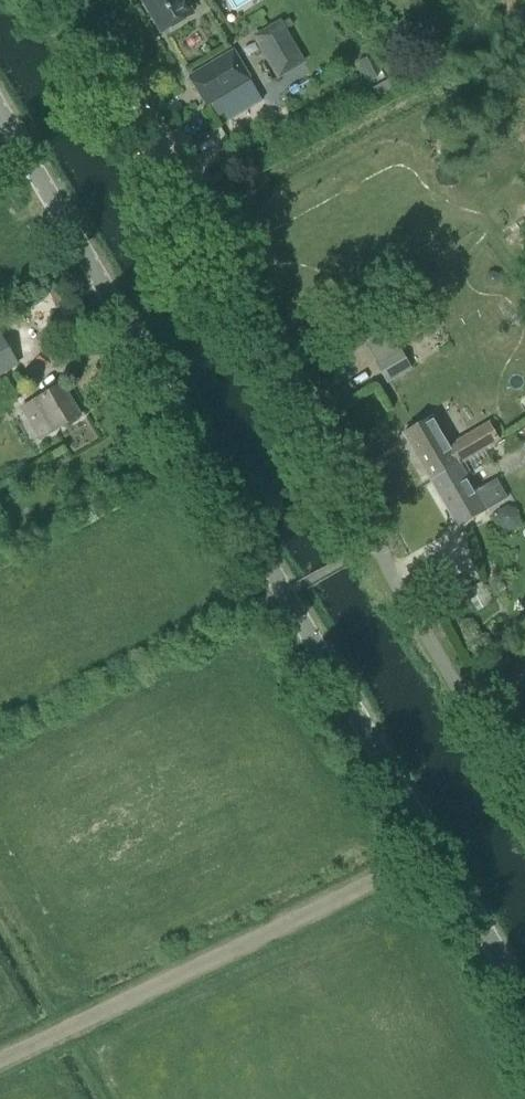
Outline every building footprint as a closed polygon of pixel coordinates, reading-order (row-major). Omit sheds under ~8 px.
[(164,33),(193,16),(183,0),(144,0),(164,33)] [(257,38),(280,77),(303,63),(280,25),(257,38)] [(234,54),(191,79),(207,105),(209,104),(217,118),(240,105),(232,91),(250,80),(248,78),(234,54)] [(358,62),(368,84),(380,78),(371,57),(358,62)] [(407,58),(402,61),(405,67),(410,64),(407,58)] [(399,75),(373,90),(379,101),(394,93),(393,92),(405,86),(399,75)] [(372,93),(364,97),(369,106),(377,101),(372,93)] [(383,293),(373,299),(378,307),(388,301),(383,293)] [(16,360),(0,333),(0,370),(16,360)] [(63,335),(47,345),(54,355),(70,345),(63,335)] [(375,364),(387,385),(413,370),(396,340),(377,351),(382,360),(375,364)] [(24,409),(42,440),(81,417),(62,386),(24,409)] [(432,418),(404,435),(431,482),(460,466),(473,458),(483,452),(501,442),(490,422),(449,446),(432,418)] [(481,453),(473,458),(479,470),(522,446),(515,435),(483,453),(483,452),(481,453)] [(431,482),(458,528),(508,500),(506,499),(496,480),(475,492),(460,466),(431,482)] [(497,510),(495,521),(499,530),(509,532),(516,528),(520,518),(516,509),(507,505),(497,510)] [(472,600),(480,612),(495,603),(483,583),(472,590),(464,578),(443,592),(455,611),(472,600)]
